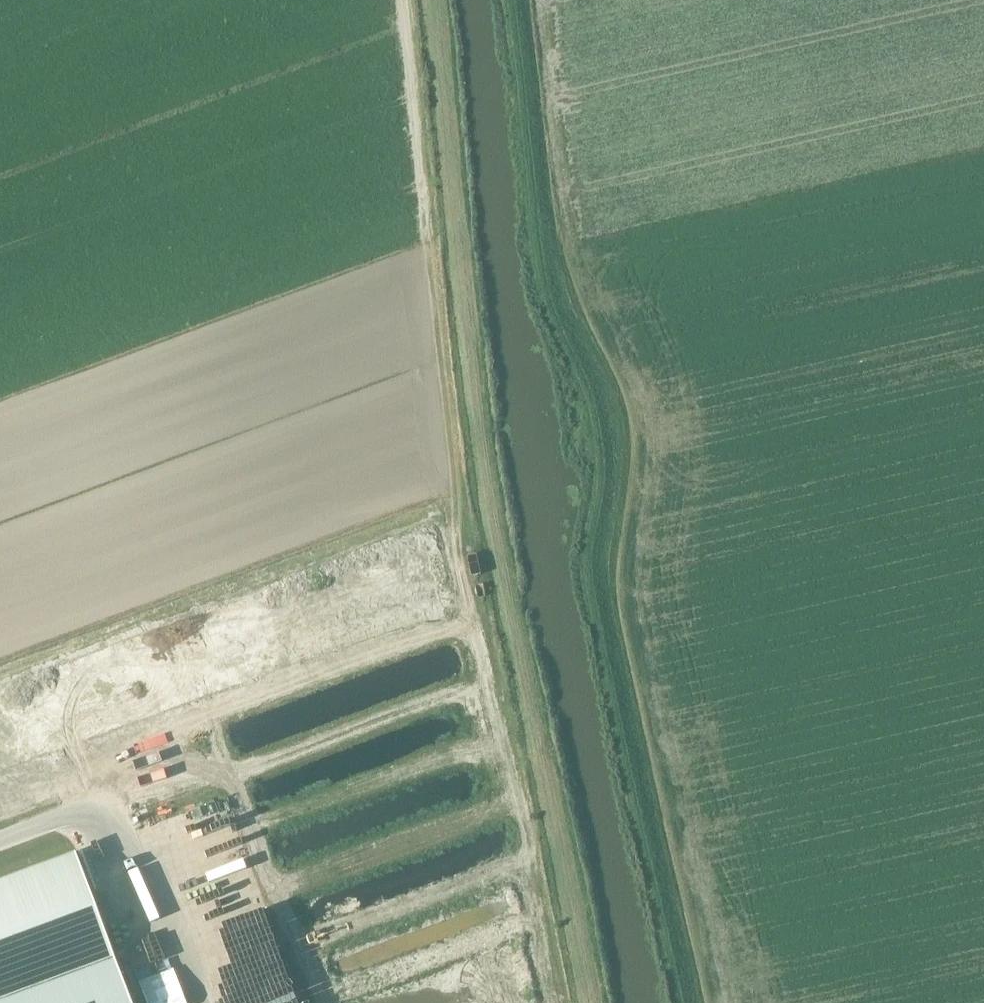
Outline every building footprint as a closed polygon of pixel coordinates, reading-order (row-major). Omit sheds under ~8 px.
[(75,854),(0,881),(0,1002),(130,1002),(75,854)]
